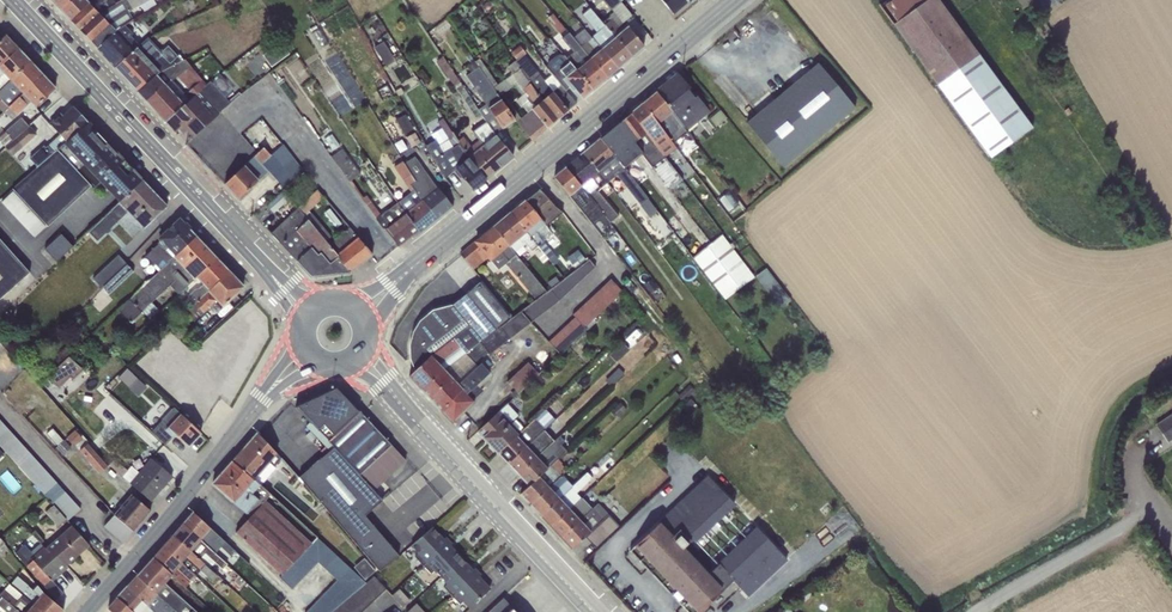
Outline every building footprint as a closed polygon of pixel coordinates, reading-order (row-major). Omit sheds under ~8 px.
[(70,20),(97,0),(51,0),(70,20)] [(70,20),(79,31),(115,3),(113,0),(97,0),(70,20)] [(79,31),(88,40),(97,49),(125,26),(133,19),(129,12),(149,0),(121,0),(115,3),(79,31)] [(619,0),(602,0),(610,9),(620,1),(619,0)] [(667,8),(669,10),(670,11),(671,11),(672,12),(673,12),(674,12),(675,12),(676,11),(677,10),(689,0),(660,0),(667,8)] [(939,0),(876,0),(990,158),(1032,127),(939,0)] [(1032,0),(1016,0),(1022,10),(1033,3),(1032,0)] [(610,9),(614,13),(614,12),(625,25),(634,17),(620,1),(610,9)] [(591,38),(617,69),(631,57),(602,22),(596,16),(589,7),(582,14),(598,32),(591,38)] [(602,22),(631,57),(643,47),(625,25),(614,12),(614,13),(602,22)] [(552,14),(547,18),(560,34),(565,29),(552,14)] [(125,26),(97,49),(115,69),(138,46),(137,45),(129,36),(132,34),(125,26)] [(318,29),(311,34),(320,49),(327,44),(318,29)] [(572,38),(580,47),(591,38),(584,29),(572,38)] [(580,47),(572,38),(568,33),(561,39),(573,52),(566,58),(592,90),(606,78),(580,47)] [(18,49),(5,36),(0,41),(0,66),(18,49)] [(151,60),(161,52),(148,37),(138,46),(151,60)] [(580,47),(606,78),(617,69),(591,38),(580,47)] [(383,41),(374,46),(386,67),(395,61),(383,41)] [(279,43),(262,55),(271,67),(288,55),(279,43)] [(513,62),(557,119),(576,103),(565,91),(552,74),(544,81),(524,55),(526,54),(519,45),(511,52),(516,59),(513,62)] [(138,46),(115,69),(137,92),(155,75),(183,61),(167,46),(161,52),(151,60),(138,46)] [(0,66),(0,90),(30,62),(18,49),(0,66)] [(552,74),(565,91),(571,86),(582,98),(592,90),(566,58),(563,56),(560,55),(555,56),(549,61),(547,65),(548,69),(552,74)] [(442,56),(436,61),(476,120),(481,116),(442,56)] [(507,67),(512,74),(497,84),(478,59),(475,61),(514,119),(531,140),(532,140),(557,119),(513,62),(507,67)] [(155,75),(137,92),(145,100),(171,79),(176,75),(189,65),(185,60),(183,61),(155,75)] [(486,122),(494,133),(514,119),(475,61),(474,61),(465,66),(471,73),(466,76),(485,104),(477,109),(486,122)] [(0,90),(0,98),(2,99),(0,101),(0,109),(3,112),(4,111),(42,75),(30,62),(0,90)] [(855,108),(818,64),(746,123),(783,167),(855,108)] [(189,65),(176,75),(186,87),(181,91),(171,79),(145,100),(165,121),(207,86),(189,65)] [(709,112),(678,74),(656,92),(686,131),(709,112)] [(42,75),(4,111),(12,120),(30,102),(35,108),(48,96),(47,95),(55,88),(42,75)] [(211,83),(225,99),(233,90),(220,75),(211,83)] [(282,81),(277,84),(291,102),(296,99),(282,81)] [(207,86),(165,121),(175,132),(177,134),(181,130),(184,133),(186,131),(192,137),(230,105),(225,99),(211,83),(207,86)] [(686,131),(656,92),(642,104),(671,143),(686,131)] [(671,143),(642,104),(630,113),(661,152),(671,143)] [(38,167),(57,150),(87,123),(73,108),(62,117),(60,114),(49,124),(59,134),(45,148),(43,146),(29,158),(38,167)] [(726,118),(719,110),(709,118),(716,126),(726,118)] [(661,152),(630,113),(619,123),(643,152),(641,154),(641,155),(669,189),(682,180),(664,157),(661,152)] [(395,120),(404,135),(413,129),(405,115),(395,120)] [(28,126),(21,118),(5,132),(5,133),(0,137),(0,142),(4,147),(28,126)] [(442,154),(437,145),(434,141),(426,145),(425,146),(444,179),(455,169),(463,178),(472,190),(485,179),(464,151),(457,141),(442,118),(437,122),(448,139),(453,147),(442,154)] [(464,151),(485,179),(513,156),(494,133),(486,122),(471,131),(479,140),(476,142),(471,146),(464,151)] [(111,192),(119,201),(142,181),(140,179),(141,178),(116,151),(115,152),(87,123),(57,150),(90,186),(93,189),(101,181),(111,192)] [(643,152),(619,123),(600,139),(624,170),(641,155),(641,154),(643,152)] [(28,126),(4,147),(12,156),(36,134),(29,125),(28,126)] [(406,138),(411,148),(420,143),(415,133),(406,138)] [(331,134),(324,139),(332,150),(339,146),(331,134)] [(457,141),(464,151),(471,146),(463,136),(457,141)] [(453,147),(448,139),(437,145),(442,154),(453,147)] [(624,170),(600,139),(582,153),(607,183),(616,174),(648,218),(651,216),(654,219),(659,215),(624,170)] [(671,143),(661,152),(664,157),(676,149),(671,143)] [(263,147),(224,184),(238,199),(268,170),(283,187),(302,169),(282,144),(270,155),(263,147)] [(418,230),(398,202),(380,215),(366,195),(363,198),(350,181),(360,173),(342,149),(330,157),(383,226),(398,245),(401,243),(418,230)] [(57,150),(38,167),(12,189),(47,226),(89,188),(90,186),(57,150)] [(607,183),(582,153),(565,168),(604,216),(609,223),(618,216),(597,191),(607,183)] [(410,185),(437,220),(452,207),(443,195),(437,188),(436,188),(414,157),(404,164),(415,181),(413,183),(410,185)] [(398,202),(418,230),(420,233),(437,220),(410,185),(413,183),(415,181),(404,164),(402,161),(400,162),(393,167),(410,192),(398,202)] [(604,216),(565,168),(553,177),(593,225),(604,216)] [(142,181),(119,201),(88,232),(97,241),(106,232),(107,233),(111,230),(109,229),(126,212),(143,229),(166,207),(142,181)] [(284,188),(266,205),(273,213),(291,196),(284,188)] [(562,212),(539,189),(525,201),(546,226),(562,212)] [(297,207),(325,241),(330,236),(309,211),(323,198),(316,190),(297,207)] [(12,191),(1,203),(34,237),(45,226),(12,191)] [(738,204),(729,191),(718,199),(727,212),(738,204)] [(546,226),(525,201),(523,202),(511,212),(510,213),(537,246),(553,265),(559,260),(543,241),(552,234),(546,226)] [(325,241),(297,207),(271,233),(268,229),(267,230),(297,262),(311,276),(350,272),(328,245),(325,241)] [(329,209),(323,213),(336,228),(341,224),(329,209)] [(537,246),(510,213),(492,228),(514,253),(525,244),(531,250),(537,246)] [(159,272),(195,237),(189,230),(186,230),(178,221),(158,241),(159,242),(144,256),(159,272)] [(328,245),(350,272),(372,254),(362,243),(349,227),(328,245)] [(546,292),(492,228),(460,254),(473,269),(487,257),(498,269),(505,263),(535,300),(546,292)] [(61,234),(44,249),(56,262),(73,247),(61,234)] [(754,277),(722,234),(692,258),(724,300),(754,277)] [(195,237),(159,272),(118,310),(129,322),(141,311),(151,302),(170,285),(178,294),(196,277),(215,258),(195,237)] [(29,273),(0,240),(0,299),(29,273)] [(578,249),(566,258),(574,268),(586,259),(578,249)] [(110,280),(126,264),(118,255),(92,279),(102,289),(110,280)] [(215,258),(196,277),(203,285),(198,289),(194,289),(180,303),(187,310),(228,272),(215,258)] [(535,300),(520,311),(530,322),(559,301),(595,267),(588,260),(563,279),(546,292),(535,300)] [(311,276),(297,262),(296,263),(310,278),(350,274),(350,272),(311,276)] [(110,280),(102,289),(108,295),(132,271),(126,264),(110,280)] [(790,300),(765,268),(754,277),(779,309),(790,300)] [(228,272),(187,310),(185,312),(193,321),(215,301),(221,307),(243,287),(228,272)] [(650,278),(643,284),(650,292),(657,286),(650,278)] [(572,314),(585,326),(622,292),(610,279),(572,314)] [(410,358),(414,370),(453,337),(465,353),(510,319),(479,283),(452,305),(432,310),(419,321),(412,332),(409,345),(410,358)] [(151,302),(141,311),(150,320),(159,310),(151,302)] [(465,353),(419,387),(440,410),(462,390),(457,385),(480,364),(481,361),(479,359),(487,353),(488,355),(530,322),(520,311),(510,319),(465,353)] [(574,317),(547,342),(558,355),(586,329),(574,317)] [(198,329),(186,340),(191,346),(203,335),(198,329)] [(98,333),(88,341),(94,347),(103,339),(98,333)] [(12,336),(6,343),(13,349),(19,343),(12,336)] [(465,353),(453,337),(414,370),(408,376),(419,387),(465,353)] [(622,341),(608,354),(615,362),(629,349),(622,341)] [(657,345),(650,352),(658,359),(664,352),(657,345)] [(69,356),(49,376),(59,387),(70,376),(73,379),(82,370),(69,356)] [(527,362),(506,381),(518,393),(538,374),(527,362)] [(462,390),(440,410),(452,422),(474,401),(473,399),(483,391),(479,387),(492,376),(480,364),(457,385),(462,390)] [(604,381),(610,387),(625,374),(618,367),(604,381)] [(127,369),(119,377),(138,396),(146,388),(127,369)] [(677,396),(682,401),(694,390),(689,385),(677,396)] [(328,442),(360,412),(359,411),(358,412),(336,388),(295,407),(309,422),(305,426),(329,451),(333,448),(328,442)] [(690,398),(681,406),(689,415),(697,406),(690,398)] [(507,403),(499,410),(510,423),(518,415),(507,403)] [(619,403),(611,410),(618,417),(625,410),(619,403)] [(173,408),(162,420),(168,426),(179,414),(173,408)] [(499,410),(477,431),(497,453),(519,432),(510,423),(499,410)] [(405,460),(360,412),(328,442),(333,448),(373,490),(405,460)] [(1155,424),(1167,443),(1171,440),(1171,413),(1155,424)] [(168,426),(162,420),(151,432),(152,432),(165,445),(172,437),(172,438),(175,435),(188,446),(200,433),(179,414),(168,426)] [(519,432),(497,453),(508,464),(544,430),(545,429),(535,418),(519,432)] [(65,519),(67,521),(80,509),(0,421),(0,447),(53,505),(65,519)] [(74,430),(65,438),(73,446),(82,438),(74,430)] [(508,464),(518,475),(554,441),(544,430),(508,464)] [(257,433),(231,462),(258,484),(280,459),(257,433)] [(554,441),(518,475),(528,486),(557,458),(565,451),(560,445),(564,441),(559,436),(554,441)] [(63,440),(56,447),(63,455),(70,447),(63,440)] [(107,466),(87,444),(79,451),(99,473),(107,466)] [(373,490),(333,448),(329,451),(299,478),(379,572),(397,556),(362,519),(382,500),(373,490)] [(114,459),(109,464),(150,501),(172,476),(150,458),(138,472),(131,466),(127,470),(114,459)] [(528,486),(520,494),(530,505),(561,476),(566,470),(561,464),(562,463),(557,458),(528,486)] [(258,484),(231,462),(212,484),(250,516),(264,501),(253,490),(258,484)] [(572,486),(540,516),(550,527),(581,498),(576,493),(591,478),(586,473),(572,486)] [(561,476),(530,505),(540,516),(572,486),(561,476)] [(707,478),(636,546),(698,611),(732,580),(746,596),(785,559),(707,478)] [(264,501),(265,499),(270,495),(258,484),(253,490),(264,501)] [(131,494),(113,515),(132,531),(150,511),(131,494)] [(581,498),(550,527),(561,538),(592,508),(582,497),(581,498)] [(459,518),(472,505),(465,498),(452,510),(459,518)] [(250,516),(235,532),(281,575),(312,543),(265,499),(264,501),(250,516)] [(592,508),(561,538),(571,549),(584,536),(595,547),(618,526),(607,514),(609,513),(599,502),(592,508)] [(53,505),(45,512),(57,526),(65,519),(53,505)] [(200,540),(211,528),(193,512),(182,523),(200,540)] [(132,531),(113,515),(103,526),(122,543),(132,531)] [(182,523),(172,534),(210,568),(215,563),(222,569),(223,568),(228,573),(232,569),(214,553),(200,540),(182,523)] [(71,525),(48,545),(66,565),(89,545),(71,525)] [(211,528),(200,540),(214,553),(220,547),(229,556),(234,550),(211,528)] [(422,565),(448,540),(445,537),(442,541),(431,528),(410,546),(417,554),(414,556),(422,565)] [(172,534),(164,545),(195,576),(199,571),(211,582),(218,576),(210,568),(172,534)] [(312,543),(281,575),(279,577),(292,589),(317,562),(336,580),(306,611),(330,611),(331,611),(338,606),(344,600),(352,593),(359,588),(366,582),(317,537),(312,543)] [(448,540),(422,565),(430,574),(433,571),(440,578),(460,559),(452,549),(451,550),(448,547),(452,544),(448,540)] [(66,565),(48,545),(45,549),(43,547),(34,555),(25,545),(15,553),(55,600),(63,593),(50,579),(66,565)] [(164,545),(153,558),(172,575),(185,587),(195,576),(164,545)] [(137,576),(176,611),(196,611),(165,583),(172,575),(153,558),(137,576)] [(364,558),(353,567),(365,580),(375,571),(364,558)] [(460,559),(440,578),(446,584),(443,587),(451,595),(478,572),(474,568),(471,571),(469,569),(469,568),(460,559)] [(478,572),(451,595),(459,604),(462,602),(469,609),(490,590),(481,580),(480,580),(477,578),(481,575),(478,572)] [(10,584),(42,611),(61,611),(63,610),(45,593),(38,584),(32,590),(17,576),(10,584)] [(127,587),(154,611),(176,611),(137,576),(127,587)] [(366,582),(378,596),(385,589),(374,576),(366,582)] [(378,596),(366,582),(359,588),(371,602),(378,596)] [(10,584),(0,595),(2,597),(19,611),(42,611),(10,584)] [(117,598),(132,611),(154,611),(127,587),(117,598)] [(365,608),(371,602),(359,588),(352,593),(365,608)] [(399,589),(392,595),(402,607),(409,600),(399,589)] [(352,593),(344,600),(355,611),(361,611),(365,608),(352,593)] [(2,597),(0,599),(0,607),(6,611),(19,611),(2,597)] [(117,598),(107,608),(107,609),(111,611),(132,611),(117,598)] [(512,608),(503,598),(488,611),(507,611),(512,608)] [(344,600),(338,606),(344,611),(355,611),(344,600)] [(407,611),(423,611),(415,604),(407,611)]
